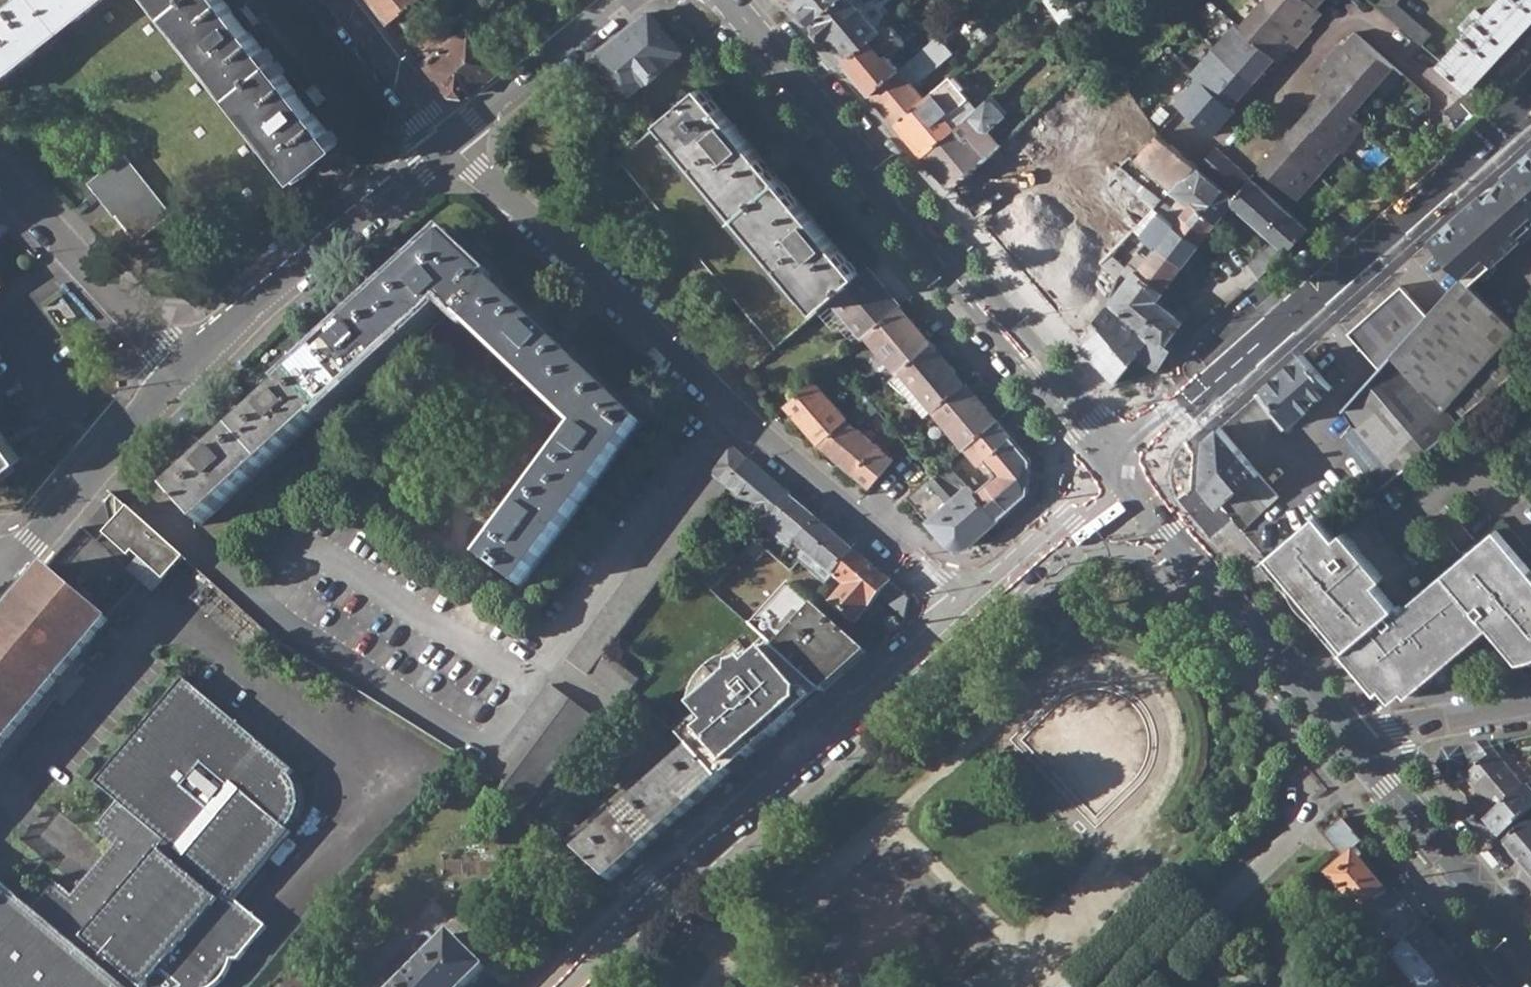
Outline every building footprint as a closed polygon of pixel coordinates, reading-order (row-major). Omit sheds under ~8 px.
[(241,225),(342,143),(227,0),(20,0),(0,16),(0,81),(76,21),(241,225)] [(413,0),(373,0),(388,20),(410,2),(413,0)] [(814,23),(840,0),(794,0),(814,23)] [(846,61),(871,39),(881,30),(875,24),(860,7),(855,0),(840,0),(814,23),(846,61)] [(875,24),(891,10),(882,0),(868,0),(860,7),(875,24)] [(1304,38),(1312,29),(1310,27),(1321,14),(1316,9),(1324,0),(1265,0),(1263,3),(1304,38)] [(1422,45),(1430,35),(1396,5),(1399,0),(1382,0),(1378,7),(1422,45)] [(1471,88),(1530,23),(1530,22),(1530,0),(1501,0),(1485,17),(1476,9),(1459,27),(1468,36),(1444,62),(1471,88)] [(420,17),(410,2),(388,20),(399,33),(420,17)] [(1263,3),(1241,28),(1275,58),(1279,62),(1290,49),(1293,51),(1304,38),(1263,3)] [(596,55),(630,96),(681,53),(682,49),(653,14),(647,14),(596,55)] [(446,20),(421,41),(431,54),(457,34),(446,20)] [(872,91),(899,68),(890,56),(906,42),(890,23),(881,30),(871,39),(846,61),(872,91)] [(469,24),(457,34),(431,54),(421,41),(413,32),(403,38),(445,91),(471,93),(504,66),(469,24)] [(1214,49),(1256,86),(1260,82),(1265,75),(1262,72),(1275,58),(1241,28),(1236,24),(1214,49)] [(1394,66),(1354,32),(1353,30),(1340,45),(1337,43),(1329,53),(1331,54),(1372,90),(1394,66)] [(1030,114),(1043,128),(1109,63),(1096,48),(1030,114)] [(1192,74),(1198,79),(1232,108),(1242,95),(1246,98),(1256,86),(1214,49),(1192,74)] [(1372,90),(1331,54),(1329,53),(1319,65),(1322,68),(1311,80),(1321,89),(1351,114),(1372,90)] [(897,122),(925,98),(899,68),(872,91),(897,122)] [(1235,111),(1232,108),(1198,79),(1177,103),(1214,135),(1235,111)] [(658,121),(819,309),(831,299),(860,274),(700,86),(658,121)] [(1365,126),(1351,114),(1321,89),(1316,96),(1360,132),(1365,126)] [(925,155),(965,121),(955,110),(951,113),(933,91),(925,98),(897,122),(925,155)] [(1315,105),(1303,119),(1339,151),(1342,153),(1360,132),(1316,96),(1311,102),(1315,105)] [(925,155),(952,187),(990,155),(994,152),(998,148),(990,141),(992,134),(987,129),(1003,114),(990,100),(965,121),(925,155)] [(1303,119),(1281,143),(1319,175),(1339,151),(1303,119)] [(1234,200),(1252,180),(1215,148),(1198,168),(1157,134),(1134,159),(1173,191),(1195,168),(1234,200)] [(1260,167),(1298,200),(1309,187),(1319,175),(1281,143),(1260,167)] [(1432,238),(1451,261),(1463,274),(1472,283),(1521,240),(1524,243),(1530,236),(1530,151),(1506,173),(1510,177),(1488,196),(1485,192),(1432,238)] [(91,183),(137,240),(171,212),(125,155),(91,183)] [(1015,185),(990,155),(952,187),(981,221),(1001,202),(1006,207),(1017,196),(1012,190),(1016,187),(1015,185)] [(1113,300),(1165,341),(1183,320),(1156,299),(1232,204),(1274,239),(1251,259),(1250,264),(1260,275),(1287,250),(1307,227),(1252,180),(1234,200),(1195,168),(1173,191),(1171,192),(1182,201),(1174,212),(1162,202),(1141,221),(1148,228),(1142,235),(1157,247),(1139,270),(1137,268),(1113,300)] [(1082,244),(1101,262),(1109,254),(1132,230),(1114,212),(1082,244)] [(485,560),(521,587),(642,425),(445,240),(422,261),(412,250),(394,266),(405,278),(349,327),(338,316),(322,331),(332,343),(277,393),(267,383),(249,398),(259,410),(203,459),(194,448),(177,464),(186,475),(170,490),(201,525),(445,303),(579,432),(485,560)] [(902,240),(897,244),(909,258),(913,254),(902,240)] [(1019,266),(1031,281),(1053,259),(1040,245),(1019,266)] [(1101,262),(1111,273),(1120,264),(1109,254),(1101,262)] [(831,299),(863,338),(866,335),(901,306),(868,267),(860,274),(831,299)] [(1351,333),(1382,366),(1345,409),(1347,415),(1351,423),(1331,441),(1376,494),(1459,422),(1457,418),(1530,357),(1530,342),(1472,283),(1463,274),(1429,313),(1404,287),(1351,333)] [(1082,340),(1115,381),(1136,354),(1142,353),(1157,363),(1169,345),(1165,341),(1113,300),(1082,340)] [(866,335),(899,374),(934,344),(901,306),(866,335)] [(915,388),(933,409),(965,381),(934,344),(899,374),(895,377),(909,394),(915,388)] [(1334,389),(1303,354),(1266,386),(1292,424),(1299,418),(1334,389)] [(786,405),(818,443),(847,418),(815,380),(786,405)] [(933,409),(966,447),(998,420),(965,381),(933,409)] [(870,399),(878,407),(897,390),(890,382),(870,399)] [(1266,386),(1256,395),(1282,432),(1292,424),(1266,386)] [(869,415),(892,444),(902,436),(878,407),(869,415)] [(1047,453),(1010,410),(998,420),(966,447),(979,463),(986,458),(994,468),(992,471),(991,473),(993,477),(975,492),(999,519),(1008,530),(1037,504),(1047,453)] [(818,443),(871,487),(894,460),(847,418),(818,443)] [(1279,494),(1220,427),(1207,439),(1203,484),(1222,505),(1225,503),(1249,483),(1268,504),(1279,494)] [(567,661),(620,701),(625,694),(636,680),(603,654),(677,556),(685,547),(720,498),(729,488),(748,462),(728,443),(567,661)] [(11,465),(0,449),(0,473),(11,465)] [(748,462),(729,488),(739,497),(771,524),(792,501),(748,462)] [(999,519),(975,492),(968,484),(928,520),(949,546),(958,548),(970,544),(999,519)] [(729,488),(720,498),(731,507),(739,497),(729,488)] [(101,501),(109,524),(118,536),(114,542),(126,554),(130,550),(162,579),(182,556),(112,492),(101,501)] [(797,544),(806,554),(834,578),(855,554),(792,501),(771,524),(767,527),(778,536),(792,550),(797,544)] [(1417,586),(1420,590),(1403,605),(1380,578),(1385,574),(1326,505),(1265,557),(1374,686),(1402,697),(1416,695),(1494,629),(1519,658),(1530,655),(1530,549),(1503,515),(1417,586)] [(103,531),(114,542),(118,536),(109,524),(103,531)] [(770,547),(778,536),(767,527),(745,553),(754,559),(767,544),(770,547)] [(826,587),(834,578),(806,554),(799,563),(826,587)] [(833,603),(857,625),(880,597),(904,620),(908,617),(906,595),(855,554),(834,578),(846,588),(833,603)] [(45,566),(0,619),(0,746),(107,619),(45,566)] [(764,638),(824,694),(868,654),(788,584),(751,626),(764,638)] [(1035,607),(1048,595),(1044,590),(1030,602),(1035,607)] [(701,764),(722,782),(824,694),(764,638),(741,657),(726,663),(724,671),(696,695),(692,709),(702,720),(681,738),(691,748),(689,751),(703,761),(701,764)] [(215,985),(219,982),(222,978),(225,974),(228,969),(231,964),(232,959),(237,961),(267,926),(236,898),(292,830),(288,826),(293,820),(296,812),(298,808),(298,797),(297,792),(296,787),(295,782),(293,777),(291,774),(296,768),(182,676),(94,781),(120,803),(102,824),(125,843),(75,904),(49,884),(33,905),(0,879),(0,986),(213,986),(215,985)] [(497,792),(520,808),(590,716),(548,686),(486,769),(503,780),(497,792)] [(689,751),(645,790),(630,803),(621,792),(607,803),(646,849),(722,782),(701,764),(703,761),(689,751)] [(635,779),(621,792),(630,803),(645,790),(635,779)] [(1530,815),(1530,784),(1528,787),(1496,813),(1487,822),(1501,840),(1530,815)] [(567,840),(610,881),(646,849),(607,803),(567,840)] [(1530,875),(1530,823),(1505,844),(1530,875)] [(1354,850),(1339,864),(1344,870),(1360,857),(1354,850)] [(1388,892),(1360,857),(1344,870),(1339,864),(1327,874),(1361,914),(1367,909),(1388,892)] [(1367,909),(1398,947),(1407,940),(1426,924),(1394,888),(1388,892),(1367,909)] [(1407,940),(1436,974),(1456,960),(1426,924),(1407,940)] [(481,966),(446,932),(393,986),(460,986),(481,966)] [(1436,975),(1446,986),(1479,986),(1456,960),(1436,974),(1436,975)] [(288,967),(271,986),(312,986),(288,967)] [(1386,986),(1399,986),(1408,984),(1404,974),(1384,980),(1386,986)] [(1436,975),(1424,979),(1431,986),(1446,986),(1436,975)]
